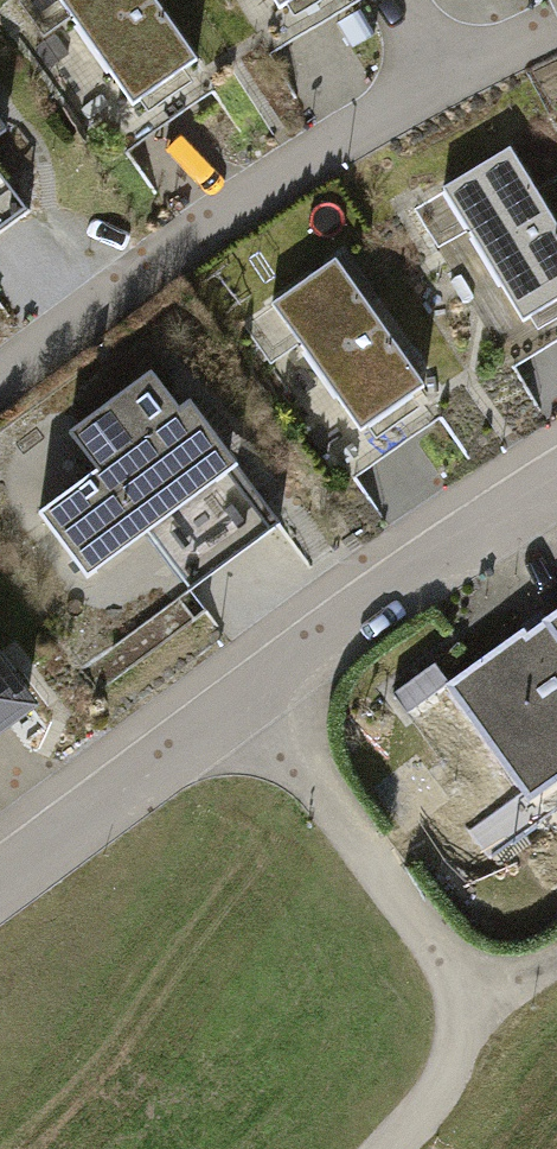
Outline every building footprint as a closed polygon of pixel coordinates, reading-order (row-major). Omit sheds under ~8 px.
[(121,109),(185,64),(141,0),(46,0),(121,109)] [(269,9),(284,0),(264,0),(269,9)] [(0,99),(0,142),(21,126),(0,99)] [(434,189),(515,324),(556,299),(556,245),(500,150),(434,189)] [(324,264),(263,306),(350,434),(412,392),(324,264)] [(164,373),(85,431),(114,470),(54,515),(103,579),(255,465),(206,400),(192,411),(164,373)] [(536,632),(556,662),(556,618),(536,632)] [(556,819),(556,662),(536,632),(423,710),(517,847),(556,819)] [(53,704),(0,635),(0,744),(53,704)]
